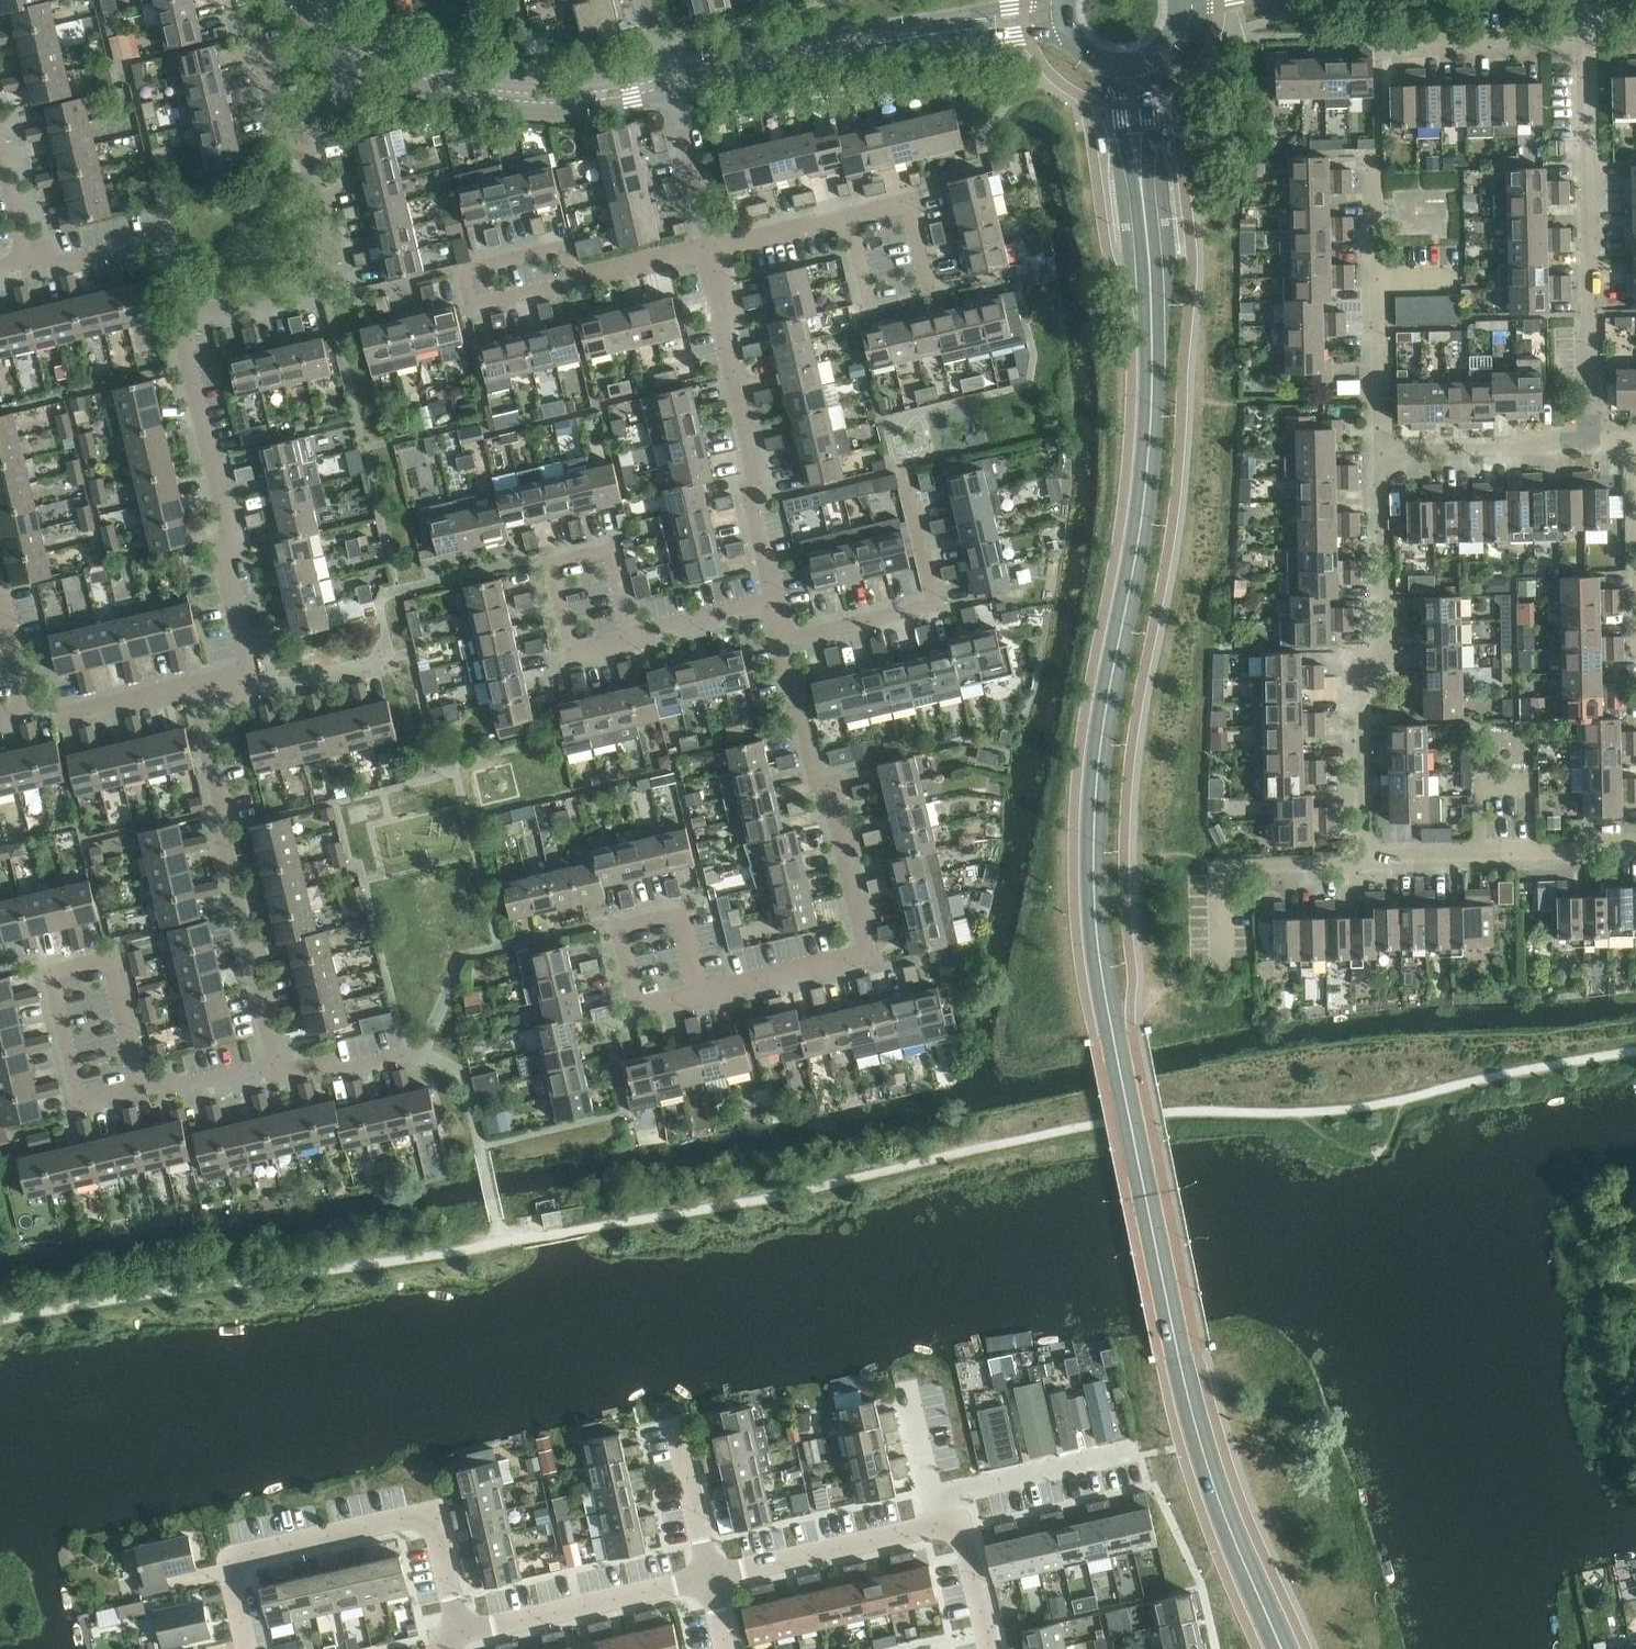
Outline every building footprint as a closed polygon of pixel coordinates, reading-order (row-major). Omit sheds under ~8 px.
[(42,2),(41,0),(0,0),(3,13),(12,11),(12,10),(42,3),(42,2)] [(18,33),(56,24),(50,0),(42,2),(42,3),(12,10),(12,11),(16,28),(5,31),(7,42),(19,39),(18,33)] [(161,24),(198,15),(195,0),(160,0),(156,1),(161,24)] [(578,17),(621,7),(619,0),(574,0),(578,17)] [(687,5),(691,4),(693,16),(732,6),(730,0),(685,0),(687,5)] [(488,6),(492,20),(508,17),(505,2),(488,6)] [(621,7),(578,17),(584,41),(622,32),(620,21),(624,20),(621,7)] [(530,17),(532,28),(545,25),(542,14),(530,17)] [(198,15),(161,24),(167,48),(204,40),(198,15)] [(117,20),(107,23),(110,36),(120,34),(117,20)] [(23,56),(62,47),(56,24),(18,33),(19,39),(23,56)] [(229,34),(227,25),(214,28),(217,37),(229,34)] [(545,25),(532,28),(535,39),(547,36),(545,25)] [(120,34),(110,36),(116,60),(135,56),(129,32),(120,34)] [(179,53),(185,77),(222,68),(216,44),(179,53)] [(18,88),(30,85),(28,79),(67,70),(62,47),(23,56),(27,74),(16,77),(18,88)] [(1360,57),(1348,58),(1349,96),(1374,95),(1373,50),(1360,50),(1360,57)] [(1313,58),(1301,59),(1302,97),(1325,96),(1324,51),(1313,51),(1313,58)] [(1336,51),(1324,51),(1325,96),(1349,96),(1348,58),(1336,58),(1336,51)] [(1302,97),(1301,59),(1289,59),(1289,52),(1267,52),(1268,70),(1276,70),(1277,97),(1302,97)] [(1628,60),(1629,70),(1630,70),(1630,76),(1612,76),(1613,117),(1635,116),(1635,60),(1628,60)] [(133,64),(138,87),(151,84),(146,61),(133,64)] [(1507,83),(1491,83),(1493,134),(1518,133),(1517,123),(1516,67),(1506,67),(1507,83)] [(1526,67),(1516,67),(1517,123),(1543,123),(1542,82),(1526,82),(1526,67)] [(185,77),(190,100),(227,91),(222,68),(185,77)] [(1442,125),(1467,124),(1466,68),(1456,68),(1457,84),(1441,84),(1442,125)] [(1466,68),(1467,124),(1468,136),(1493,136),(1493,134),(1491,83),(1476,83),(1476,68),(1466,68)] [(1391,126),(1417,125),(1416,69),(1406,70),(1407,85),(1390,85),(1391,126)] [(1417,125),(1442,125),(1441,84),(1426,84),(1426,69),(1416,69),(1417,125)] [(28,79),(30,85),(34,104),(73,94),(67,70),(28,79)] [(6,91),(18,88),(16,77),(4,80),(6,91)] [(190,100),(196,123),(233,114),(227,91),(190,100)] [(52,130),(90,121),(85,97),(46,106),(50,124),(39,127),(41,138),(53,135),(52,130)] [(754,97),(734,101),(737,113),(757,109),(754,97)] [(142,102),(144,111),(157,108),(155,99),(142,102)] [(157,108),(144,111),(146,120),(159,117),(157,108)] [(955,108),(931,114),(941,156),(955,153),(954,149),(964,146),(962,138),(955,108)] [(196,123),(201,146),(238,137),(243,136),(239,123),(235,124),(233,114),(196,123)] [(931,114),(908,119),(917,157),(927,155),(928,159),(941,156),(931,114)] [(908,119),(885,125),(895,167),(909,164),(907,160),(917,157),(908,119)] [(57,153),(96,144),(90,121),(52,130),(53,135),(57,153)] [(594,131),(600,155),(638,146),(636,136),(640,135),(637,121),(594,131)] [(837,125),(813,131),(823,174),(837,170),(836,166),(844,164),(845,164),(839,136),(840,135),(837,125)] [(885,125),(862,130),(871,168),(881,166),(882,170),(895,167),(885,125)] [(41,138),(39,127),(27,130),(29,141),(41,138)] [(360,163),(397,155),(409,152),(403,128),(391,131),(391,130),(354,139),(360,163)] [(448,142),(455,141),(452,128),(445,130),(448,142)] [(651,131),(654,142),(666,139),(664,128),(651,131)] [(862,130),(840,135),(839,136),(845,164),(844,164),(848,178),(862,175),(861,171),(871,168),(862,130)] [(813,131),(790,136),(799,175),(809,172),(810,177),(823,174),(813,131)] [(1327,149),(1326,139),(1326,133),(1310,133),(1311,149),(1327,149)] [(962,138),(964,146),(964,149),(977,146),(974,135),(962,138)] [(790,136),(767,142),(777,184),(790,181),(789,177),(799,175),(790,136)] [(238,137),(201,146),(207,169),(200,170),(202,181),(228,175),(225,166),(244,161),(238,137)] [(1273,137),(1267,142),(1274,148),(1279,143),(1273,137)] [(1343,138),(1326,139),(1327,149),(1343,148),(1343,138)] [(1359,138),(1359,148),(1375,148),(1375,138),(1359,138)] [(666,139),(654,142),(656,153),(669,150),(666,139)] [(1565,140),(1549,140),(1549,155),(1566,154),(1565,140)] [(767,142),(744,147),(753,186),(763,183),(764,188),(777,184),(767,142)] [(52,184),(64,182),(63,176),(101,167),(96,144),(57,153),(61,171),(50,173),(52,184)] [(152,148),(155,157),(168,154),(165,145),(152,148)] [(600,155),(605,178),(648,168),(645,154),(641,156),(638,146),(600,155)] [(977,146),(964,149),(967,160),(979,157),(977,146)] [(753,186),(744,147),(720,153),(730,195),(744,192),(743,188),(753,186)] [(168,154),(155,157),(157,165),(179,160),(177,152),(168,154)] [(526,158),(529,171),(537,208),(561,202),(550,152),(526,158)] [(360,163),(366,187),(403,178),(397,155),(360,163)] [(991,159),(994,170),(1006,167),(1004,156),(991,159)] [(1291,157),(1291,181),(1352,180),(1351,169),(1329,169),(1329,156),(1291,157)] [(350,157),(341,159),(344,172),(353,170),(350,157)] [(1518,157),(1504,157),(1505,168),(1508,168),(1519,168),(1518,157)] [(344,172),(341,159),(333,161),(336,174),(344,172)] [(502,163),(479,169),(491,219),(514,213),(505,176),(502,163)] [(1626,189),(1635,189),(1635,164),(1633,165),(1633,178),(1626,178),(1626,189)] [(63,176),(64,182),(68,199),(107,190),(101,167),(63,176)] [(571,167),(558,170),(562,188),(576,185),(571,167)] [(1508,168),(1508,193),(1569,191),(1569,180),(1546,180),(1546,167),(1519,168),(1508,168)] [(605,178),(611,201),(649,192),(647,182),(651,181),(648,168),(605,178)] [(491,219),(479,169),(456,175),(458,187),(467,224),(491,219)] [(529,171),(505,176),(514,213),(537,208),(529,171)] [(909,173),(912,186),(924,183),(921,171),(909,173)] [(947,193),(950,206),(993,195),(987,172),(949,181),(952,191),(947,193)] [(40,187),(52,184),(50,173),(38,176),(40,187)] [(662,177),(665,188),(677,185),(675,174),(662,177)] [(366,187),(371,210),(408,201),(403,178),(366,187)] [(885,179),(874,182),(877,194),(888,191),(885,179)] [(1291,181),(1292,205),(1330,204),(1329,192),(1352,192),(1352,180),(1291,181)] [(837,184),(840,196),(851,194),(848,181),(837,184)] [(877,194),(874,182),(863,184),(866,197),(877,194)] [(677,185),(665,188),(668,199),(680,196),(677,185)] [(814,189),(803,192),(806,204),(817,202),(814,189)] [(1634,213),(1635,213),(1635,189),(1626,189),(1626,201),(1634,201),(1634,213)] [(107,190),(68,199),(72,216),(60,219),(63,230),(75,227),(74,223),(112,214),(107,190)] [(1508,193),(1509,216),(1547,216),(1546,203),(1569,203),(1569,191),(1508,193)] [(611,201),(617,224),(659,214),(656,201),(652,202),(649,192),(611,201)] [(806,204),(803,192),(792,195),(795,207),(806,204)] [(958,218),(960,228),(999,219),(993,195),(950,206),(954,219),(958,218)] [(768,200),(757,203),(760,215),(771,213),(768,200)] [(371,210),(377,233),(413,224),(408,201),(371,210)] [(361,203),(352,205),(355,218),(364,216),(361,203)] [(760,215),(757,203),(746,206),(749,218),(760,215)] [(1292,205),(1292,229),(1353,227),(1352,216),(1330,216),(1330,204),(1292,205)] [(355,218),(352,205),(343,207),(346,220),(355,218)] [(451,233),(464,231),(460,213),(447,216),(451,233)] [(1627,237),(1635,237),(1635,213),(1634,213),(1634,225),(1627,225),(1627,237)] [(659,214),(617,224),(622,248),(661,239),(658,228),(662,227),(659,214)] [(531,218),(533,227),(546,224),(544,215),(531,218)] [(1509,216),(1509,240),(1570,239),(1570,227),(1547,228),(1547,216),(1509,216)] [(958,239),(961,252),(1004,242),(999,219),(960,228),(963,238),(958,239)] [(1255,219),(1242,219),(1242,231),(1255,231),(1255,219)] [(673,224),(676,235),(688,232),(686,221),(673,224)] [(930,223),(932,234),(945,231),(942,221),(930,223)] [(377,233),(382,256),(419,247),(413,224),(377,233)] [(546,224),(533,227),(535,235),(548,232),(546,224)] [(485,229),(487,237),(499,234),(498,226),(485,229)] [(1292,229),(1293,253),(1331,252),(1330,240),(1353,239),(1353,227),(1292,229)] [(945,231),(932,234),(935,245),(948,242),(945,231)] [(1255,231),(1242,231),(1242,255),(1251,255),(1251,254),(1251,246),(1251,241),(1255,241),(1255,231)] [(1476,232),(1466,232),(1467,241),(1476,241),(1476,232)] [(499,234),(487,237),(489,246),(502,243),(499,234)] [(458,263),(471,260),(466,237),(453,240),(458,263)] [(1635,260),(1635,237),(1627,237),(1627,248),(1635,248),(1635,260)] [(1509,240),(1510,264),(1548,263),(1547,251),(1570,250),(1570,239),(1509,240)] [(589,240),(577,243),(581,258),(592,255),(589,240)] [(1004,242),(961,252),(965,265),(969,264),(972,275),(1010,266),(1004,242)] [(419,247),(382,256),(388,280),(425,271),(419,247)] [(371,249),(363,251),(366,264),(374,262),(371,249)] [(366,264),(363,251),(354,253),(357,266),(366,264)] [(1293,253),(1293,277),(1354,276),(1354,264),(1331,264),(1331,252),(1293,253)] [(1251,277),(1251,255),(1242,255),(1239,255),(1239,277),(1251,277)] [(1635,284),(1635,260),(1635,273),(1628,273),(1628,284),(1635,284)] [(834,261),(823,263),(825,271),(836,268),(834,261)] [(1019,275),(1031,272),(1028,261),(1016,264),(1019,275)] [(112,277),(123,274),(120,262),(109,265),(112,277)] [(1510,264),(1510,288),(1571,286),(1571,275),(1548,275),(1548,263),(1510,264)] [(769,274),(775,298),(812,289),(806,265),(769,274)] [(1030,273),(1019,276),(1022,288),(1039,283),(1036,272),(1030,273)] [(63,276),(66,288),(77,285),(74,273),(63,276)] [(120,287),(129,325),(153,320),(144,281),(126,286),(123,274),(112,277),(115,288),(120,287)] [(1285,277),(1285,299),(1294,299),(1294,300),(1323,300),(1323,301),(1332,301),(1331,287),(1354,287),(1354,276),(1293,277),(1285,277)] [(421,286),(423,295),(436,292),(434,283),(421,286)] [(16,287),(19,299),(30,296),(27,284),(16,287)] [(74,298),(83,336),(106,331),(97,292),(79,297),(77,285),(66,288),(68,299),(74,298)] [(1571,286),(1510,288),(1511,312),(1549,312),(1549,298),(1571,298),(1571,286)] [(97,292),(106,331),(129,325),(120,287),(115,288),(97,292)] [(775,298),(781,320),(781,321),(807,315),(807,316),(818,313),(812,289),(775,298)] [(436,292),(423,295),(425,303),(438,300),(436,292)] [(760,292),(752,294),(755,307),(763,305),(760,292)] [(375,297),(377,305),(390,302),(388,294),(375,297)] [(755,307),(752,294),(743,296),(746,309),(755,307)] [(1027,342),(1016,294),(1003,297),(1003,296),(992,299),(991,295),(978,298),(990,350),(1027,342)] [(1462,294),(1448,295),(1449,323),(1462,323),(1462,294)] [(661,295),(648,298),(658,340),(682,335),(673,297),(662,299),(661,295)] [(1422,295),(1409,296),(1410,324),(1423,324),(1422,295)] [(1435,295),(1422,295),(1423,324),(1436,323),(1435,295)] [(1448,295),(1435,295),(1436,323),(1449,323),(1448,295)] [(27,309),(37,348),(60,342),(51,303),(33,308),(30,296),(19,299),(22,310),(27,309)] [(1410,324),(1409,296),(1396,296),(1397,324),(1410,324)] [(51,303),(60,342),(83,336),(74,298),(68,299),(51,303)] [(636,305),(626,308),(635,346),(658,340),(648,298),(635,301),(636,305)] [(990,351),(990,350),(978,298),(965,301),(966,305),(956,308),(967,357),(990,351)] [(1346,311),(1345,311),(1323,312),(1323,301),(1323,300),(1294,300),(1294,299),(1285,299),(1286,324),(1346,323),(1346,311)] [(538,304),(540,312),(553,309),(551,301),(538,304)] [(390,302),(377,305),(379,314),(392,311),(390,302)] [(1252,303),(1241,303),(1241,313),(1252,313),(1252,303)] [(456,305),(432,311),(440,347),(443,361),(467,355),(456,305)] [(615,306),(602,309),(612,351),(635,346),(626,308),(616,310),(615,306)] [(967,357),(956,308),(946,310),(945,306),(932,309),(942,351),(944,362),(967,357)] [(4,314),(14,353),(37,348),(27,309),(22,310),(4,314)] [(553,309),(540,312),(542,321),(555,318),(553,309)] [(612,351),(602,309),(589,312),(590,316),(579,319),(588,357),(612,351)] [(919,316),(910,319),(919,357),(942,351),(932,309),(918,312),(919,316)] [(432,311),(409,316),(417,353),(440,347),(432,311)] [(492,314),(494,323),(507,320),(505,312),(492,314)] [(14,353),(4,314),(0,316),(0,356),(14,353)] [(289,317),(291,325),(304,322),(302,314),(289,317)] [(770,323),(775,347),(812,338),(807,316),(807,315),(781,321),(781,320),(770,323)] [(417,353),(409,316),(386,322),(397,369),(420,364),(417,353)] [(1615,317),(1616,326),(1632,326),(1632,316),(1615,317)] [(899,317),(885,320),(896,362),(919,357),(910,319),(900,321),(899,317)] [(1508,319),(1492,320),(1493,329),(1509,329),(1508,319)] [(1541,328),(1541,319),(1524,319),(1525,329),(1541,328)] [(507,320),(494,323),(496,332),(509,329),(507,320)] [(896,362),(885,320),(872,323),(873,327),(862,330),(872,368),(896,362)] [(1493,329),(1492,320),(1476,320),(1477,330),(1493,329)] [(304,322),(291,325),(293,334),(306,331),(304,322)] [(397,369),(386,322),(361,327),(373,375),(397,369)] [(573,323),(549,328),(557,365),(581,359),(573,323)] [(1286,324),(1286,348),(1324,347),(1324,335),(1346,335),(1346,323),(1286,324)] [(243,328),(245,336),(258,333),(256,325),(243,328)] [(549,328),(526,334),(534,370),(557,365),(549,328)] [(1445,340),(1445,330),(1429,331),(1429,340),(1445,340)] [(1461,330),(1445,330),(1445,340),(1461,340),(1461,330)] [(1413,341),(1413,331),(1397,332),(1397,341),(1413,341)] [(258,333),(245,336),(247,345),(260,342),(258,333)] [(526,334),(503,339),(511,376),(534,370),(526,334)] [(324,336),(300,342),(308,379),(332,373),(324,336)] [(775,347),(781,370),(818,361),(812,338),(775,347)] [(511,376),(503,339),(478,345),(487,382),(511,376)] [(760,341),(752,343),(755,356),(763,354),(760,341)] [(300,342),(277,347),(285,384),(308,379),(300,342)] [(755,356),(752,343),(743,346),(746,358),(755,356)] [(277,347),(253,353),(262,390),(285,384),(277,347)] [(1324,347),(1286,348),(1287,373),(1314,372),(1314,381),(1332,381),(1332,359),(1324,359),(1324,347)] [(262,390),(253,353),(229,358),(238,395),(262,390)] [(1517,359),(1517,372),(1518,417),(1530,417),(1530,410),(1543,409),(1543,397),(1550,397),(1550,383),(1542,383),(1542,358),(1517,359)] [(781,370),(786,393),(823,384),(818,361),(781,370)] [(1008,368),(1011,380),(1022,378),(1019,365),(1008,368)] [(676,368),(665,371),(668,383),(679,381),(676,368)] [(1470,368),(1470,382),(1471,427),(1483,427),(1482,419),(1496,419),(1496,410),(1494,410),(1494,381),(1493,381),(1492,373),(1494,373),(1493,368),(1470,368)] [(1424,428),(1423,383),(1408,383),(1408,369),(1398,369),(1399,421),(1412,421),(1412,428),(1424,428)] [(1617,369),(1618,407),(1631,407),(1631,414),(1635,414),(1635,369),(1617,369)] [(668,383),(665,371),(654,373),(657,386),(668,383)] [(1517,372),(1494,373),(1492,373),(1493,381),(1494,381),(1494,410),(1496,410),(1506,410),(1507,417),(1518,417),(1517,372)] [(983,374),(972,376),(975,389),(986,386),(983,374)] [(975,389),(972,376),(961,379),(964,391),(975,389)] [(115,388),(121,412),(160,403),(154,379),(115,388)] [(630,379),(619,382),(622,394),(633,392),(630,379)] [(622,394),(619,382),(608,384),(611,397),(622,394)] [(1446,382),(1423,383),(1424,428),(1435,428),(1435,421),(1447,420),(1446,382)] [(1470,382),(1446,382),(1447,420),(1459,420),(1459,427),(1471,427),(1470,382)] [(786,393),(792,416),(828,407),(823,384),(786,393)] [(957,384),(949,386),(952,399),(960,397),(957,384)] [(648,421),(661,418),(697,409),(692,385),(642,397),(648,421)] [(937,385),(926,387),(929,400),(940,397),(937,385)] [(929,400),(926,387),(915,390),(918,402),(929,400)] [(771,388),(763,390),(766,402),(774,400),(771,388)] [(766,402),(763,390),(754,392),(757,405),(766,402)] [(87,408),(84,395),(73,398),(76,410),(87,408)] [(879,398),(882,411),(893,408),(890,396),(879,398)] [(575,400),(565,402),(568,413),(577,410),(575,400)] [(121,412),(127,435),(165,426),(160,403),(121,412)] [(792,416),(797,439),(847,427),(841,404),(828,407),(792,416)] [(551,405),(543,407),(545,418),(554,416),(551,405)] [(542,407),(532,409),(534,419),(544,417),(542,407)] [(659,443),(666,441),(703,432),(697,409),(661,418),(663,428),(656,430),(654,433),(652,436),(653,439),(656,441),(659,443)] [(20,436),(14,412),(0,415),(0,441),(20,436)] [(58,415),(60,426),(71,424),(69,412),(58,415)] [(503,415),(495,417),(498,428),(506,427),(503,415)] [(1297,430),(1297,453),(1335,453),(1335,440),(1342,440),(1342,419),(1324,419),(1324,428),(1316,428),(1316,415),(1288,416),(1288,430),(1297,430)] [(611,420),(613,429),(626,426),(624,417),(611,420)] [(304,420),(296,422),(298,430),(305,428),(304,420)] [(71,424),(60,426),(63,439),(74,436),(71,424)] [(250,428),(240,430),(243,443),(268,437),(265,424),(250,428)] [(127,435),(132,458),(170,449),(165,426),(127,435)] [(626,426),(613,429),(616,438),(628,434),(626,426)] [(847,427),(797,439),(802,462),(839,454),(852,451),(847,427)] [(81,433),(84,445),(97,442),(94,430),(81,433)] [(666,441),(671,464),(708,455),(703,432),(666,441)] [(517,433),(509,435),(511,443),(518,441),(517,433)] [(782,434),(773,436),(776,449),(785,447),(782,434)] [(425,437),(429,454),(440,452),(436,435),(425,437)] [(509,435),(501,436),(503,445),(511,443),(509,435)] [(25,459),(20,436),(0,441),(0,465),(25,459)] [(776,449),(773,436),(765,438),(768,451),(776,449)] [(267,470),(304,462),(298,438),(261,446),(267,470)] [(97,442),(84,445),(87,458),(100,455),(97,442)] [(469,447),(463,448),(465,455),(474,453),(473,449),(469,447)] [(132,458),(137,481),(176,472),(170,449),(132,458)] [(474,453),(465,455),(468,468),(477,466),(474,453)] [(1287,477),(1298,477),(1358,476),(1358,464),(1336,465),(1335,453),(1297,453),(1286,454),(1287,477)] [(839,454),(802,462),(808,486),(845,478),(839,454)] [(468,468),(465,455),(457,457),(460,470),(468,468)] [(587,455),(564,461),(576,510),(599,505),(590,468),(587,455)] [(671,464),(677,486),(677,487),(703,481),(703,482),(714,479),(708,455),(671,464)] [(947,476),(952,500),(998,490),(990,457),(973,461),(975,470),(947,476)] [(31,482),(25,459),(0,465),(0,490),(31,482)] [(67,462),(70,473),(82,470),(80,459),(67,462)] [(888,468),(886,459),(873,462),(875,471),(888,468)] [(564,461),(541,466),(553,516),(576,510),(564,461)] [(273,493),(310,485),(304,462),(267,470),(273,493)] [(614,462),(590,468),(599,505),(623,499),(614,462)] [(622,466),(624,475),(638,471),(635,462),(622,466)] [(365,464),(351,467),(352,475),(366,472),(365,464)] [(252,465),(244,467),(247,480),(255,478),(252,465)] [(541,466),(518,472),(530,521),(553,516),(541,466)] [(247,480),(244,467),(235,469),(238,482),(247,480)] [(82,470),(70,473),(73,486),(85,483),(82,470)] [(638,471),(624,475),(627,484),(640,481),(638,471)] [(137,481),(143,505),(181,495),(176,472),(137,481)] [(494,477),(497,490),(499,501),(500,501),(506,527),(508,526),(530,521),(518,472),(494,477)] [(1575,488),(1558,488),(1559,529),(1584,528),(1583,472),(1573,472),(1573,482),(1574,482),(1575,488)] [(1593,472),(1583,472),(1584,528),(1610,528),(1609,487),(1592,487),(1592,482),(1593,482),(1593,472)] [(1507,489),(1508,498),(1509,498),(1509,530),(1510,530),(1534,530),(1533,473),(1523,474),(1523,484),(1524,483),(1525,489),(1507,489)] [(1543,473),(1533,473),(1534,530),(1559,529),(1558,488),(1542,489),(1542,483),(1543,483),(1543,473)] [(1032,501),(1066,495),(1062,474),(1029,479),(1032,501)] [(92,479),(95,492),(108,489),(105,476),(92,479)] [(1298,477),(1298,501),(1336,500),(1336,488),(1359,487),(1358,476),(1298,477)] [(874,478),(865,480),(868,493),(877,491),(874,478)] [(921,482),(923,491),(936,488),(934,479),(921,482)] [(1240,486),(1240,489),(1243,489),(1251,490),(1252,480),(1243,479),(1241,479),(1240,484),(1240,486)] [(857,482),(860,495),(868,493),(865,480),(857,482)] [(665,488),(671,513),(708,504),(703,482),(703,481),(677,487),(677,486),(665,488)] [(36,505),(31,482),(0,490),(0,514),(36,505)] [(265,520),(278,517),(278,516),(315,508),(344,501),(343,495),(327,498),(323,482),(310,485),(273,493),(276,507),(263,510),(263,511),(265,520)] [(1459,540),(1485,540),(1483,483),(1473,484),(1474,493),(1475,493),(1475,499),(1458,499),(1459,540)] [(1483,483),(1485,540),(1498,539),(1498,548),(1511,548),(1510,539),(1511,539),(1510,530),(1509,530),(1509,498),(1508,498),(1492,498),(1492,493),(1493,493),(1493,483),(1483,483)] [(1435,541),(1459,540),(1458,499),(1442,500),(1442,494),(1443,494),(1443,484),(1433,485),(1435,541)] [(1408,541),(1435,541),(1433,485),(1423,485),(1424,495),(1425,495),(1425,500),(1407,501),(1408,541)] [(108,489),(95,492),(98,504),(111,501),(108,489)] [(828,489),(819,491),(819,492),(822,504),(831,502),(828,489)] [(497,490),(475,495),(486,543),(510,538),(508,526),(506,527),(500,501),(499,501),(497,490)] [(958,523),(995,515),(1003,513),(998,490),(952,500),(958,523)] [(819,492),(784,500),(787,513),(822,504),(819,492)] [(733,494),(724,496),(727,509),(736,507),(733,494)] [(143,505),(148,528),(187,518),(181,495),(143,505)] [(475,495),(452,501),(463,549),(486,543),(475,495)] [(727,509),(724,496),(716,498),(719,511),(727,509)] [(1298,501),(1299,524),(1359,523),(1359,512),(1337,512),(1336,500),(1298,501)] [(463,549),(452,501),(422,508),(425,520),(431,519),(439,554),(463,549)] [(78,507),(81,519),(93,517),(90,504),(78,507)] [(661,515),(666,538),(713,527),(708,504),(671,513),(661,515)] [(3,537),(42,528),(36,505),(0,514),(0,524),(3,537)] [(278,516),(278,517),(283,538),(284,539),(309,533),(310,535),(321,532),(315,508),(278,516)] [(266,524),(265,520),(263,511),(255,513),(258,526),(266,524)] [(617,514),(620,527),(629,525),(626,512),(617,514)] [(1239,512),(1238,524),(1250,525),(1251,512),(1239,512)] [(249,528),(258,526),(255,513),(246,515),(249,528)] [(958,523),(963,546),(1000,538),(995,515),(958,523)] [(93,517),(81,519),(84,532),(96,529),(93,517)] [(899,517),(875,523),(887,572),(911,567),(899,517)] [(947,517),(939,519),(942,532),(950,530),(947,517)] [(187,518),(148,528),(154,552),(193,543),(187,518)] [(569,521),(571,530),(584,527),(582,518),(569,521)] [(939,519),(930,521),(933,534),(942,532),(939,519)] [(1397,520),(1388,520),(1388,528),(1398,528),(1397,520)] [(103,526),(106,538),(118,535),(116,523),(103,526)] [(875,523),(852,528),(864,578),(887,572),(875,523)] [(1299,524),(1299,548),(1337,547),(1337,535),(1360,535),(1359,523),(1299,524)] [(584,527),(571,530),(573,538),(586,535),(584,527)] [(666,538),(672,561),(682,559),(719,550),(713,527),(666,538)] [(3,537),(9,561),(47,552),(42,528),(3,537)] [(852,528),(829,533),(841,583),(864,578),(852,528)] [(523,532),(525,541),(538,538),(536,529),(523,532)] [(272,541),(278,565),(315,556),(310,535),(309,533),(284,539),(283,538),(272,541)] [(841,583),(829,533),(801,540),(804,554),(809,553),(817,589),(841,583)] [(118,535),(106,538),(109,550),(121,547),(118,535)] [(346,540),(348,549),(361,546),(359,537),(346,540)] [(538,538),(525,541),(527,549),(540,546),(538,538)] [(963,546),(969,570),(1006,561),(1000,538),(963,546)] [(744,540),(735,542),(738,555),(747,553),(744,540)] [(1058,541),(1049,542),(1050,550),(1060,548),(1058,541)] [(1238,541),(1237,550),(1247,551),(1247,541),(1238,541)] [(738,555),(735,542),(726,544),(729,557),(738,555)] [(361,546),(348,549),(350,557),(363,554),(361,546)] [(423,567),(437,564),(434,547),(419,551),(423,567)] [(1288,549),(1289,573),(1360,571),(1360,559),(1338,560),(1337,547),(1299,548),(1288,549)] [(682,559),(672,561),(669,562),(675,586),(725,574),(719,550),(682,559)] [(89,554),(92,567),(104,564),(101,551),(89,554)] [(47,552),(9,561),(14,585),(53,576),(47,552)] [(278,565),(283,588),(320,580),(315,556),(278,565)] [(1006,561),(969,570),(975,594),(1011,585),(1006,561)] [(1237,561),(1236,574),(1249,575),(1250,562),(1237,561)] [(958,563),(950,565),(953,578),(961,576),(958,563)] [(1534,564),(1523,564),(1523,573),(1534,572),(1534,564)] [(950,565),(941,567),(944,580),(953,578),(950,565)] [(1289,595),(1292,595),(1301,595),(1301,596),(1330,595),(1330,596),(1339,596),(1338,583),(1361,583),(1360,571),(1289,573),(1289,595)] [(636,578),(642,595),(654,591),(648,574),(636,578)] [(1434,575),(1409,575),(1409,591),(1435,590),(1434,575)] [(1561,576),(1562,601),(1622,600),(1622,588),(1600,589),(1599,576),(1561,576)] [(465,586),(470,610),(507,601),(502,578),(465,586)] [(283,588),(289,611),(326,603),(320,580),(283,588)] [(1236,581),(1235,597),(1237,597),(1246,597),(1247,581),(1236,581)] [(357,586),(359,594),(372,591),(370,583),(357,586)] [(372,591),(359,594),(361,603),(374,600),(372,591)] [(532,591),(523,593),(526,606),(535,604),(532,591)] [(526,606),(523,593),(515,595),(518,608),(526,606)] [(1292,595),(1292,620),(1353,618),(1353,607),(1330,607),(1330,596),(1330,595),(1301,596),(1301,595),(1292,595)] [(1423,609),(1423,621),(1461,620),(1460,595),(1415,596),(1416,609),(1423,609)] [(1562,601),(1562,625),(1600,624),(1600,612),(1623,611),(1622,600),(1562,601)] [(470,610),(476,633),(513,625),(507,601),(470,610)] [(191,602),(167,608),(176,646),(181,645),(200,640),(191,602)] [(326,603),(289,611),(295,635),(331,627),(326,603)] [(1006,603),(997,604),(998,611),(1007,610),(1006,603)] [(1501,603),(1501,619),(1511,619),(1511,603),(1501,603)] [(962,608),(964,617),(976,614),(974,605),(962,608)] [(167,608),(144,613),(153,651),(171,647),(173,659),(184,656),(181,645),(176,646),(167,608)] [(407,611),(410,624),(421,622),(418,609),(407,611)] [(1017,612),(1003,614),(1004,616),(1005,623),(1018,621),(1018,620),(1017,612)] [(144,613),(121,618),(130,657),(135,656),(153,651),(144,613)] [(976,614),(964,617),(966,625),(978,622),(976,614)] [(121,618),(98,624),(107,662),(124,658),(127,670),(138,667),(135,656),(130,657),(121,618)] [(1353,618),(1292,620),(1293,644),(1331,644),(1330,631),(1353,630),(1353,618)] [(1511,619),(1501,619),(1502,635),(1511,635),(1511,619)] [(1416,633),(1416,645),(1462,644),(1461,620),(1423,621),(1423,633),(1416,633)] [(421,622),(410,624),(413,637),(424,635),(421,622)] [(917,626),(919,635),(932,632),(930,623),(917,626)] [(98,624),(75,629),(84,668),(89,666),(107,662),(98,624)] [(1562,625),(1563,649),(1624,647),(1623,635),(1601,636),(1600,624),(1562,625)] [(468,659),(481,656),(518,648),(513,625),(476,633),(463,636),(468,659)] [(996,627),(972,633),(983,681),(1015,673),(1008,644),(1000,646),(996,627)] [(78,669),(81,680),(92,678),(89,666),(84,668),(75,629),(50,635),(60,673),(78,669)] [(932,632),(919,635),(921,643),(934,640),(932,632)] [(948,639),(950,650),(951,650),(958,675),(959,675),(961,686),(983,681),(972,633),(948,639)] [(871,637),(873,645),(886,642),(884,634),(871,637)] [(543,637),(534,640),(537,652),(546,650),(543,637)] [(537,652),(534,640),(526,642),(529,654),(537,652)] [(886,642),(873,645),(875,654),(888,651),(886,642)] [(1424,656),(1424,668),(1462,667),(1462,644),(1416,645),(1417,656),(1424,656)] [(825,648),(827,656),(840,653),(838,645),(825,648)] [(1563,649),(1563,672),(1601,671),(1601,659),(1624,659),(1624,647),(1563,649)] [(474,683),(487,680),(524,671),(518,648),(481,656),(468,659),(474,683)] [(742,649),(718,654),(727,691),(751,685),(742,649)] [(963,695),(961,686),(959,675),(958,675),(951,650),(950,650),(928,655),(939,700),(963,695)] [(1502,650),(1502,666),(1512,666),(1512,650),(1502,650)] [(1263,652),(1263,677),(1324,676),(1324,664),(1301,665),(1301,652),(1263,652)] [(840,653),(827,656),(829,665),(842,662),(840,653)] [(718,654),(695,660),(704,696),(727,691),(718,654)] [(939,700),(928,655),(905,660),(916,706),(939,700)] [(184,656),(173,659),(176,671),(187,668),(184,656)] [(618,663),(620,671),(633,668),(631,659),(618,663)] [(695,660),(672,665),(681,702),(704,696),(695,660)] [(882,666),(891,703),(893,711),(916,706),(905,660),(882,666)] [(426,690),(441,688),(438,665),(423,667),(426,690)] [(648,671),(650,682),(652,682),(658,707),(659,707),(681,702),(672,665),(648,671)] [(893,711),(891,703),(882,666),(859,671),(868,708),(870,717),(893,711)] [(1512,666),(1502,666),(1503,682),(1512,682),(1512,666)] [(138,667),(127,670),(130,682),(141,679),(138,667)] [(1417,680),(1418,692),(1463,691),(1462,667),(1424,668),(1425,680),(1417,680)] [(633,668),(620,671),(622,680),(635,677),(633,668)] [(572,673),(574,682),(587,679),(585,670),(572,673)] [(524,671),(487,680),(492,702),(529,694),(524,671)] [(870,717),(868,708),(859,671),(836,677),(845,714),(847,722),(870,717)] [(1563,672),(1564,696),(1625,695),(1624,683),(1602,684),(1601,671),(1563,672)] [(1254,677),(1255,701),(1302,700),(1302,688),(1324,687),(1324,676),(1263,677),(1254,677)] [(847,722),(845,714),(836,677),(812,682),(821,719),(845,714),(847,722)] [(92,678),(81,680),(84,693),(95,690),(92,678)] [(587,679),(574,682),(576,690),(589,687),(587,679)] [(356,695),(368,693),(365,681),(354,683),(356,695)] [(650,682),(628,687),(637,724),(661,718),(659,707),(658,707),(652,682),(650,682)] [(628,687),(605,693),(614,729),(637,724),(628,687)] [(1463,691),(1418,692),(1418,704),(1425,703),(1425,716),(1463,716),(1463,691)] [(307,694),(310,706),(321,703),(319,692),(307,694)] [(365,705),(374,744),(398,738),(389,700),(370,704),(368,693),(356,695),(359,707),(365,705)] [(605,693),(582,698),(594,748),(617,742),(614,729),(605,693)] [(529,694),(492,702),(500,737),(526,731),(523,721),(535,718),(529,694)] [(1565,721),(1582,721),(1582,720),(1602,719),(1602,718),(1619,718),(1619,711),(1615,711),(1615,707),(1625,706),(1625,695),(1564,696),(1565,721)] [(594,748),(582,698),(558,704),(567,739),(563,740),(566,754),(594,748)] [(1503,698),(1504,715),(1513,715),(1513,698),(1503,698)] [(1255,701),(1255,725),(1325,723),(1325,712),(1302,712),(1302,700),(1255,701)] [(444,705),(446,714),(458,711),(456,702),(444,705)] [(261,705),(264,717),(275,714),(272,703),(261,705)] [(319,716),(328,755),(351,749),(342,711),(324,715),(321,703),(310,706),(313,718),(319,716)] [(342,711),(351,749),(374,744),(365,705),(359,707),(342,711)] [(1532,709),(1520,709),(1521,721),(1532,721),(1532,709)] [(458,711),(446,714),(448,722),(460,719),(458,711)] [(128,716),(130,728),(141,725),(139,713),(128,716)] [(264,717),(267,728),(273,727),(282,766),(305,760),(296,722),(278,726),(275,714),(264,717)] [(296,722),(305,760),(328,755),(319,716),(313,718),(296,722)] [(1582,721),(1583,743),(1635,742),(1635,731),(1620,731),(1620,718),(1619,718),(1602,718),(1602,719),(1582,720),(1582,721)] [(25,735),(36,733),(34,721),(23,724),(25,735)] [(743,723),(735,725),(738,737),(746,735),(743,723)] [(1255,725),(1256,748),(1303,747),(1303,735),(1325,735),(1325,723),(1255,725)] [(1461,723),(1461,747),(1471,747),(1470,723),(1461,723)] [(82,727),(84,739),(95,736),(93,724),(82,727)] [(1382,738),(1382,749),(1427,748),(1427,724),(1389,724),(1389,738),(1382,738)] [(139,738),(148,777),(171,771),(162,733),(144,737),(141,725),(130,728),(133,739),(139,738)] [(738,737),(735,725),(726,727),(729,740),(738,737)] [(162,733),(171,771),(195,765),(186,727),(162,733)] [(273,727),(267,728),(249,733),(258,771),(282,766),(273,727)] [(955,727),(946,729),(949,739),(957,737),(955,727)] [(34,746),(43,784),(67,778),(58,740),(39,744),(36,733),(25,735),(28,747),(34,746)] [(697,734),(689,736),(692,748),(700,746),(697,734)] [(84,739),(87,750),(93,749),(102,788),(125,782),(116,743),(98,748),(95,736),(84,739)] [(692,748),(689,736),(680,738),(683,751),(692,748)] [(116,743),(125,782),(148,777),(139,738),(133,739),(116,743)] [(732,771),(732,772),(769,763),(764,739),(727,748),(732,771)] [(1583,767),(1621,766),(1621,754),(1635,754),(1635,742),(1583,743),(1583,767)] [(878,755),(875,743),(861,746),(860,743),(853,745),(857,760),(878,755)] [(855,760),(852,745),(828,751),(832,765),(855,760)] [(11,751),(20,790),(43,784),(34,746),(28,747),(11,751)] [(1256,772),(1266,772),(1326,771),(1326,759),(1303,760),(1303,747),(1256,748),(1256,772)] [(1461,747),(1462,771),(1472,771),(1471,747),(1461,747)] [(1390,761),(1390,773),(1428,772),(1427,748),(1382,749),(1382,761),(1390,761)] [(93,749),(87,750),(69,755),(78,793),(102,788),(93,749)] [(20,790),(11,751),(0,754),(0,794),(20,790)] [(794,752),(785,754),(788,767),(797,765),(794,752)] [(788,767),(785,754),(777,756),(780,769),(788,767)] [(992,754),(990,764),(997,766),(999,755),(993,754),(992,754)] [(879,764),(884,788),(921,779),(916,755),(879,764)] [(1547,756),(1539,757),(1539,766),(1548,766),(1547,756)] [(769,763),(732,772),(732,771),(720,774),(725,798),(775,786),(769,763)] [(1584,791),(1635,789),(1635,778),(1621,778),(1621,766),(1583,767),(1572,767),(1572,791),(1584,791)] [(611,771),(601,773),(603,782),(613,780),(611,771)] [(1266,797),(1275,797),(1275,795),(1304,795),(1304,794),(1304,783),(1326,782),(1326,771),(1266,772),(1266,797)] [(1472,771),(1462,771),(1462,787),(1472,787),(1472,771)] [(1383,785),(1383,797),(1428,796),(1428,772),(1390,773),(1390,785),(1383,785)] [(675,774),(651,780),(653,788),(677,782),(675,774)] [(650,779),(638,782),(640,792),(652,789),(650,779)] [(884,788),(890,811),(927,802),(921,779),(884,788)] [(870,782),(861,784),(864,797),(873,795),(870,782)] [(864,797),(861,784),(852,786),(855,799),(864,797)] [(743,817),(743,818),(780,809),(775,786),(725,798),(730,821),(743,817)] [(1584,791),(1584,815),(1622,814),(1622,801),(1635,801),(1635,789),(1584,791)] [(702,791),(686,795),(689,807),(705,803),(702,791)] [(1275,795),(1275,797),(1276,819),(1336,818),(1336,806),(1313,807),(1313,793),(1304,794),(1304,795),(1275,795)] [(1428,796),(1383,797),(1384,808),(1391,808),(1391,821),(1429,820),(1428,796)] [(190,800),(193,811),(205,808),(203,797),(190,800)] [(1208,800),(1208,809),(1221,810),(1221,797),(1208,797),(1208,800)] [(805,799),(796,801),(799,813),(808,811),(805,799)] [(799,813),(796,801),(788,803),(791,815),(799,813)] [(890,811),(895,834),(932,825),(927,802),(890,811)] [(1463,804),(1463,820),(1473,819),(1472,803),(1463,804)] [(322,808),(325,820),(336,818),(333,806),(322,808)] [(569,809),(560,810),(563,823),(572,821),(569,809)] [(743,818),(749,842),(760,839),(760,838),(785,832),(785,831),(780,809),(743,818)] [(514,821),(512,810),(488,816),(493,840),(517,834),(514,821)] [(563,823),(560,810),(551,812),(555,826),(563,823)] [(258,849),(297,840),(291,816),(252,825),(258,849)] [(1336,818),(1276,819),(1276,844),(1314,843),(1314,830),(1336,829),(1336,818)] [(522,819),(514,821),(517,834),(525,832),(522,819)] [(1562,821),(1548,821),(1548,830),(1562,830),(1562,821)] [(141,831),(147,855),(185,846),(184,840),(179,822),(141,831)] [(1210,828),(1218,843),(1226,839),(1219,823),(1210,828)] [(895,834),(900,856),(901,857),(926,851),(927,852),(938,849),(932,825),(895,834)] [(1455,837),(1455,825),(1425,825),(1425,838),(1455,837)] [(687,827),(663,833),(672,869),(696,864),(687,827)] [(749,842),(754,864),(802,853),(796,828),(785,831),(785,832),(760,838),(760,839),(749,842)] [(880,828),(872,830),(875,843),(883,841),(880,828)] [(875,843),(872,830),(863,832),(866,845),(875,843)] [(663,833),(640,838),(649,875),(672,869),(663,833)] [(195,838),(198,849),(210,846),(207,835),(195,838)] [(147,855),(152,878),(191,869),(186,852),(198,849),(195,838),(184,840),(185,846),(147,855)] [(640,838),(617,843),(626,880),(649,875),(640,838)] [(263,872),(302,863),(297,840),(258,849),(263,872)] [(330,843),(333,855),(344,853),(342,841),(330,843)] [(592,849),(595,860),(596,860),(602,886),(604,886),(626,880),(617,843),(592,849)] [(0,846),(0,860),(11,857),(8,845),(8,844),(0,846)] [(889,858),(895,883),(932,874),(927,852),(926,851),(901,857),(900,856),(889,858)] [(344,853),(333,855),(336,867),(347,865),(344,853)] [(759,887),(771,884),(808,876),(802,853),(754,864),(759,887)] [(1608,856),(1607,856),(1607,860),(1607,862),(1607,871),(1608,871),(1617,871),(1617,856),(1608,856)] [(596,860),(595,860),(573,866),(582,902),(606,897),(604,886),(602,886),(596,860)] [(269,895),(307,886),(302,863),(263,872),(269,895)] [(704,867),(706,875),(719,872),(717,864),(704,867)] [(573,866),(550,871),(559,908),(582,902),(573,866)] [(152,878),(158,901),(196,892),(195,887),(191,869),(152,878)] [(550,871),(527,876),(536,913),(559,908),(550,871)] [(895,883),(900,906),(949,894),(943,871),(932,874),(895,883)] [(1599,895),(1583,896),(1584,945),(1595,945),(1595,936),(1610,936),(1610,927),(1609,927),(1608,871),(1607,871),(1598,871),(1598,881),(1599,881),(1599,895)] [(1617,871),(1608,871),(1609,927),(1610,927),(1610,936),(1634,935),(1633,886),(1617,886),(1617,881),(1618,881),(1617,871)] [(719,872),(706,875),(708,884),(721,881),(719,872)] [(536,913),(527,876),(503,882),(512,919),(536,913)] [(771,884),(776,907),(813,899),(808,876),(771,884)] [(884,876),(876,878),(879,891),(888,889),(884,876)] [(665,880),(667,888),(680,885),(678,877),(665,880)] [(879,891),(876,878),(867,880),(870,893),(879,891)] [(91,880),(67,885),(76,924),(81,922),(100,918),(91,880)] [(218,881),(206,884),(209,895),(221,892),(218,881)] [(1584,945),(1583,896),(1567,896),(1567,891),(1567,881),(1558,881),(1558,896),(1557,896),(1557,937),(1572,937),(1572,945),(1584,945)] [(196,892),(158,901),(163,925),(202,916),(197,898),(209,895),(206,884),(195,887),(196,892)] [(67,885),(43,891),(53,929),(70,925),(73,937),(84,934),(81,922),(76,924),(67,885)] [(350,887),(353,900),(364,897),(362,885),(350,887)] [(680,885),(667,888),(669,897),(682,894),(680,885)] [(274,918),(313,909),(307,886),(269,895),(274,918)] [(619,891),(621,899),(634,896),(632,888),(619,891)] [(1467,905),(1451,905),(1452,955),(1463,955),(1463,946),(1495,945),(1494,904),(1491,904),(1491,889),(1466,890),(1466,899),(1467,899),(1467,905)] [(1417,906),(1401,906),(1402,956),(1413,956),(1413,947),(1426,947),(1425,890),(1416,891),(1416,901),(1417,901),(1417,906)] [(1435,890),(1425,890),(1426,947),(1440,946),(1440,955),(1452,955),(1451,905),(1434,906),(1434,900),(1435,900),(1435,890)] [(43,891),(20,896),(29,935),(24,936),(27,948),(38,945),(35,933),(53,929),(43,891)] [(1385,891),(1376,892),(1377,948),(1390,947),(1390,956),(1402,956),(1401,906),(1384,907),(1384,901),(1385,901),(1385,891)] [(1367,916),(1351,916),(1352,966),(1363,966),(1363,957),(1378,957),(1377,948),(1376,892),(1366,892),(1366,911),(1367,910),(1367,916)] [(900,906),(906,929),(954,917),(949,894),(900,906)] [(0,901),(0,913),(6,940),(24,936),(29,935),(20,896),(0,901)] [(634,896),(621,899),(623,908),(636,905),(634,896)] [(364,897),(353,900),(356,911),(367,909),(364,897)] [(813,899),(776,907),(762,911),(768,935),(819,923),(813,899)] [(1335,901),(1325,902),(1327,958),(1341,957),(1341,966),(1352,966),(1351,916),(1335,917),(1334,911),(1335,911),(1335,901)] [(1302,967),(1301,917),(1284,918),(1284,912),(1285,912),(1285,902),(1275,903),(1276,918),(1275,918),(1276,959),(1290,959),(1291,967),(1302,967)] [(1317,917),(1301,917),(1302,967),(1313,967),(1313,958),(1327,958),(1325,902),(1316,902),(1316,912),(1317,912),(1317,917)] [(728,910),(730,918),(742,915),(741,907),(728,910)] [(318,932),(318,931),(313,909),(274,918),(280,942),(289,940),(289,939),(318,932)] [(742,915),(730,918),(732,927),(745,924),(742,915)] [(954,917),(906,929),(912,953),(930,949),(933,960),(945,962),(941,946),(960,941),(954,917)] [(170,929),(176,953),(215,944),(209,920),(170,929)] [(895,922),(887,924),(890,937),(898,935),(895,922)] [(890,937),(887,924),(878,926),(881,939),(890,937)] [(294,963),(333,954),(327,929),(318,931),(318,932),(289,939),(289,940),(293,957),(281,960),(284,971),(296,968),(294,963)] [(84,934),(73,937),(76,949),(87,946),(84,934)] [(176,953),(181,976),(220,967),(215,944),(176,953)] [(523,980),(573,968),(567,944),(530,953),(529,947),(518,950),(524,979),(523,979),(523,980)] [(130,951),(133,962),(144,960),(141,949),(130,951)] [(300,986),(338,977),(333,954),(294,963),(296,968),(300,986)] [(598,959),(589,961),(592,974),(601,971),(598,959)] [(144,960),(133,962),(136,975),(147,972),(144,960)] [(272,974),(284,971),(281,960),(269,963),(272,974)] [(592,974),(589,961),(581,963),(584,975),(592,974)] [(904,967),(906,975),(918,972),(916,964),(904,967)] [(181,976),(187,999),(225,990),(220,967),(181,976)] [(579,992),(573,968),(523,980),(529,1003),(542,1000),(579,992)] [(918,972),(906,975),(908,984),(920,981),(918,972)] [(16,999),(14,994),(10,975),(0,978),(0,1003),(16,999)] [(870,975),(857,977),(859,986),(872,983),(870,975)] [(295,1017),(306,1014),(305,1009),(344,1000),(338,977),(300,986),(304,1003),(292,1006),(295,1017)] [(872,983),(859,986),(861,995),(874,992),(872,983)] [(811,988),(813,997),(826,994),(824,985),(811,988)] [(938,986),(914,992),(926,1042),(958,1034),(953,1012),(945,1014),(938,986)] [(26,991),(28,1002),(40,999),(38,989),(26,991)] [(187,999),(192,1022),(231,1013),(225,990),(187,999)] [(21,1023),(17,1005),(28,1002),(26,991),(14,994),(16,999),(0,1003),(0,1028),(21,1023)] [(479,992),(465,995),(469,1016),(483,1013),(479,992)] [(542,1000),(547,1022),(547,1023),(573,1017),(573,1018),(584,1016),(579,992),(542,1000)] [(914,992),(891,997),(902,1047),(926,1042),(914,992)] [(826,994),(813,997),(815,1005),(828,1002),(826,994)] [(141,997),(144,1009),(155,1007),(152,995),(141,997)] [(784,1004),(782,995),(769,998),(771,1007),(784,1004)] [(891,997),(868,1003),(880,1052),(902,1047),(891,997)] [(305,1009),(306,1014),(311,1033),(349,1024),(344,1000),(305,1009)] [(845,1008),(853,1045),(857,1058),(880,1052),(868,1003),(845,1008)] [(609,1004),(600,1006),(603,1019),(612,1017),(609,1004)] [(283,1020),(295,1017),(292,1006),(280,1009),(283,1020)] [(603,1019),(600,1006),(591,1008),(594,1021),(603,1019)] [(155,1007),(144,1009),(147,1021),(158,1018),(155,1007)] [(773,1013),(782,1050),(784,1061),(806,1056),(803,1045),(805,1045),(799,1019),(800,1019),(797,1008),(773,1013)] [(845,1008),(822,1014),(830,1050),(853,1045),(845,1008)] [(231,1013),(192,1022),(198,1046),(236,1037),(235,1032),(231,1013)] [(758,1056),(782,1050),(773,1013),(749,1019),(758,1056)] [(822,1014),(800,1019),(799,1019),(805,1045),(803,1045),(806,1056),(830,1050),(822,1014)] [(686,1018),(688,1027),(701,1024),(698,1015),(686,1018)] [(536,1025),(541,1049),(578,1040),(573,1018),(573,1017),(547,1023),(547,1022),(536,1025)] [(27,1046),(25,1040),(21,1023),(0,1028),(0,1052),(27,1046)] [(701,1024),(688,1027),(690,1035),(703,1032),(701,1024)] [(639,1029),(641,1037),(654,1034),(652,1026),(639,1029)] [(743,1032),(719,1038),(728,1075),(752,1069),(743,1032)] [(654,1034),(641,1037),(643,1046),(656,1043),(654,1034)] [(37,1037),(39,1048),(51,1046),(49,1035),(37,1037)] [(32,1069),(28,1051),(39,1048),(37,1037),(25,1040),(27,1046),(0,1052),(0,1076),(32,1069)] [(719,1038),(696,1043),(705,1080),(728,1075),(719,1038)] [(541,1049),(547,1072),(584,1063),(578,1040),(541,1049)] [(152,1044),(155,1056),(166,1054),(163,1041),(152,1044)] [(696,1043),(673,1049),(682,1086),(705,1080),(696,1043)] [(650,1054),(659,1091),(661,1100),(661,1099),(684,1094),(682,1086),(673,1049),(650,1054)] [(650,1054),(626,1060),(631,1081),(625,1082),(632,1111),(662,1104),(661,1099),(661,1100),(659,1091),(650,1054)] [(547,1072),(552,1095),(589,1086),(584,1063),(547,1072)] [(398,1082),(409,1079),(406,1067),(395,1070),(398,1082)] [(37,1092),(36,1086),(32,1069),(0,1076),(0,1101),(37,1092)] [(503,1095),(497,1070),(472,1076),(478,1101),(503,1095)] [(349,1081),(352,1093),(363,1090),(360,1078),(349,1081)] [(406,1092),(415,1131),(439,1125),(430,1086),(412,1091),(409,1079),(398,1082),(401,1094),(406,1092)] [(300,1083),(303,1095),(314,1092),(311,1080),(300,1083)] [(60,1081),(48,1084),(50,1095),(62,1092),(60,1081)] [(0,1101),(0,1106),(5,1125),(43,1116),(39,1097),(50,1095),(48,1084),(36,1086),(37,1092),(0,1101)] [(589,1086),(552,1095),(558,1119),(595,1110),(589,1086)] [(769,1086),(761,1088),(764,1101),(773,1099),(769,1086)] [(764,1101),(761,1088),(752,1090),(755,1103),(764,1101)] [(360,1103),(369,1142),(392,1136),(383,1098),(366,1102),(363,1090),(352,1093),(355,1104),(360,1103)] [(254,1094),(257,1106),(268,1103),(265,1091),(254,1094)] [(320,1144),(343,1138),(344,1138),(337,1109),(338,1108),(335,1099),(317,1104),(314,1092),(303,1095),(306,1106),(311,1105),(320,1144)] [(383,1098),(392,1136),(415,1131),(406,1092),(401,1094),(383,1098)] [(208,1105),(211,1117),(222,1114),(219,1102),(208,1105)] [(265,1116),(274,1154),(297,1149),(288,1111),(271,1115),(268,1103),(257,1106),(260,1117),(265,1116)] [(344,1138),(343,1138),(345,1147),(369,1142),(360,1103),(355,1104),(338,1108),(337,1109),(344,1138)] [(507,1113),(508,1115),(521,1112),(519,1103),(506,1106),(507,1113)] [(124,1108),(127,1120),(138,1117),(136,1105),(124,1108)] [(288,1111),(297,1149),(320,1144),(311,1105),(306,1106),(288,1111)] [(159,1125),(168,1163),(192,1158),(183,1120),(187,1119),(184,1106),(173,1109),(176,1121),(159,1125)] [(507,1113),(488,1117),(491,1134),(511,1130),(508,1115),(507,1113)] [(211,1117),(213,1128),(219,1127),(228,1165),(251,1160),(242,1121),(224,1126),(222,1114),(211,1117)] [(78,1119),(81,1131),(92,1128),(89,1116),(78,1119)] [(242,1121),(251,1160),(274,1154),(265,1116),(260,1117),(242,1121)] [(135,1130),(145,1169),(168,1163),(159,1125),(141,1129),(138,1117),(127,1120),(130,1132),(135,1130)] [(219,1127),(213,1128),(195,1133),(204,1171),(228,1165),(219,1127)] [(81,1131),(84,1142),(89,1141),(98,1180),(122,1174),(112,1136),(95,1140),(92,1128),(81,1131)] [(112,1136),(122,1174),(145,1169),(135,1130),(130,1132),(112,1136)] [(50,1131),(38,1134),(41,1145),(52,1142),(50,1131)] [(41,1145),(38,1134),(28,1136),(31,1147),(41,1145)] [(89,1141),(84,1142),(66,1147),(75,1185),(98,1180),(89,1141)] [(66,1147),(43,1152),(52,1191),(75,1185),(66,1147)] [(52,1191),(43,1152),(19,1158),(28,1196),(52,1191)] [(543,1213),(546,1227),(563,1224),(560,1210),(543,1213)] [(1101,1350),(1105,1366),(1117,1363),(1113,1347),(1101,1350)] [(1065,1358),(1069,1374),(1080,1372),(1077,1356),(1065,1358)] [(1029,1367),(1032,1383),(1044,1380),(1040,1364),(1029,1367)] [(992,1375),(996,1391),(1008,1388),(1004,1372),(992,1375)] [(1045,1384),(1019,1390),(1034,1459),(1060,1453),(1045,1384)] [(842,1433),(844,1432),(897,1420),(895,1410),(879,1413),(876,1399),(863,1402),(860,1389),(835,1395),(837,1408),(836,1408),(842,1433)] [(1072,1392),(1054,1396),(1066,1452),(1084,1448),(1072,1392)] [(1010,1402),(981,1409),(994,1469),(1024,1462),(1010,1402)] [(1111,1402),(1094,1405),(1103,1445),(1119,1442),(1111,1402)] [(702,1453),(704,1463),(757,1451),(757,1452),(760,1451),(754,1427),(745,1429),(740,1407),(711,1414),(715,1436),(714,1436),(717,1450),(702,1453)] [(844,1432),(849,1455),(887,1446),(884,1433),(899,1430),(897,1420),(844,1432)] [(587,1466),(589,1466),(589,1465),(626,1457),(642,1453),(639,1443),(624,1447),(621,1433),(581,1442),(587,1466)] [(803,1442),(808,1463),(820,1460),(815,1439),(803,1442)] [(542,1448),(546,1469),(558,1467),(554,1445),(542,1448)] [(849,1455),(854,1477),(855,1478),(907,1466),(905,1456),(890,1460),(887,1446),(849,1455)] [(449,1497),(464,1494),(502,1485),(502,1486),(504,1485),(499,1460),(497,1461),(494,1448),(469,1454),(472,1467),(459,1469),(462,1484),(447,1487),(449,1497)] [(722,1469),(725,1483),(762,1474),(757,1452),(757,1451),(704,1463),(706,1473),(722,1469)] [(589,1466),(594,1488),(647,1476),(645,1466),(629,1470),(626,1457),(589,1465),(589,1466)] [(855,1478),(854,1477),(852,1478),(857,1502),(897,1493),(894,1479),(909,1476),(907,1466),(855,1478)] [(712,1500),(715,1509),(767,1497),(762,1474),(725,1483),(728,1496),(712,1500)] [(594,1488),(599,1511),(637,1503),(634,1489),(649,1486),(647,1476),(594,1488)] [(452,1510),(454,1520),(507,1508),(502,1486),(502,1485),(464,1494),(467,1507),(452,1510)] [(1138,1510),(1126,1513),(1134,1549),(1158,1544),(1146,1490),(1134,1493),(1138,1510)] [(767,1497),(715,1509),(717,1519),(732,1516),(735,1530),(772,1521),(767,1497)] [(1109,1499),(1099,1501),(1111,1555),(1134,1549),(1126,1513),(1113,1516),(1109,1499)] [(1091,1521),(1079,1523),(1088,1560),(1111,1555),(1099,1501),(1088,1503),(1091,1521)] [(599,1511),(605,1534),(657,1522),(655,1513),(640,1516),(637,1503),(599,1511)] [(472,1526),(475,1540),(512,1531),(507,1508),(454,1520),(456,1530),(472,1526)] [(1063,1509),(1052,1511),(1064,1565),(1088,1560),(1079,1523),(1067,1526),(1063,1509)] [(1045,1531),(1033,1534),(1041,1570),(1064,1565),(1052,1511),(1041,1514),(1045,1531)] [(1017,1519),(1006,1522),(1018,1576),(1041,1570),(1033,1534),(1021,1537),(1017,1519)] [(657,1522),(605,1534),(610,1558),(647,1550),(644,1536),(660,1532),(657,1522)] [(1018,1576),(1006,1522),(995,1524),(999,1542),(986,1545),(994,1581),(1018,1576)] [(462,1557),(465,1566),(517,1554),(512,1531),(475,1540),(478,1553),(462,1557)] [(139,1547),(142,1563),(140,1563),(141,1568),(143,1568),(146,1578),(141,1579),(144,1593),(169,1587),(166,1574),(196,1567),(195,1566),(194,1567),(187,1537),(189,1537),(189,1535),(139,1547)] [(384,1542),(374,1544),(386,1599),(410,1593),(401,1554),(387,1557),(384,1542)] [(368,1561),(354,1564),(363,1604),(386,1599),(374,1544),(364,1546),(368,1561)] [(912,1550),(902,1553),(914,1606),(938,1601),(930,1564),(916,1567),(912,1550)] [(337,1552),(328,1554),(340,1609),(363,1604),(354,1564),(341,1567),(337,1552)] [(895,1572),(882,1575),(891,1612),(914,1606),(902,1553),(891,1555),(895,1572)] [(321,1572),(308,1575),(317,1615),(340,1609),(328,1554),(318,1556),(321,1572)] [(517,1554),(465,1566),(467,1576),(482,1572),(485,1587),(523,1578),(517,1554)] [(866,1561),(855,1563),(867,1617),(891,1612),(882,1575),(870,1578),(866,1561)] [(291,1563),(281,1565),(294,1620),(317,1615),(308,1575),(295,1578),(291,1563)] [(848,1583),(836,1586),(844,1622),(867,1617),(855,1563),(844,1566),(848,1583)] [(294,1620),(281,1565),(272,1567),(275,1582),(261,1586),(270,1625),(294,1620)] [(820,1571),(809,1574),(821,1628),(844,1622),(836,1586),(824,1589),(820,1571)] [(802,1594),(790,1596),(798,1633),(821,1628),(809,1574),(798,1576),(802,1594)] [(774,1582),(763,1584),(775,1638),(798,1633),(790,1596),(778,1599),(774,1582)] [(775,1638),(763,1584),(752,1587),(756,1604),(743,1607),(751,1644),(775,1638)] [(1074,1596),(1076,1610),(1102,1606),(1099,1591),(1074,1596)] [(1158,1626),(1161,1625),(1160,1624),(1198,1616),(1192,1592),(1152,1601),(1158,1626)] [(1050,1597),(1054,1614),(1068,1611),(1064,1594),(1050,1597)] [(119,1605),(122,1618),(147,1612),(144,1600),(119,1605)] [(156,1611),(164,1646),(211,1636),(203,1600),(156,1611)] [(646,1611),(655,1648),(680,1648),(674,1622),(661,1625),(657,1608),(646,1611)] [(1121,1618),(1119,1608),(1106,1611),(1109,1621),(1121,1618)] [(627,1633),(630,1648),(655,1648),(646,1611),(635,1613),(639,1630),(627,1633)] [(1160,1624),(1161,1625),(1166,1647),(1203,1639),(1198,1616),(1160,1624)] [(600,1621),(606,1648),(630,1648),(627,1633),(615,1636),(611,1619),(600,1621)] [(581,1643),(582,1648),(606,1648),(600,1621),(589,1624),(593,1641),(581,1643)] [(1010,1648),(1051,1648),(1065,1646),(1060,1621),(1023,1630),(1026,1643),(1009,1647),(1010,1648)] [(554,1632),(558,1648),(582,1648),(581,1643),(568,1646),(565,1629),(554,1632)] [(272,1638),(275,1648),(298,1648),(293,1632),(272,1638)] [(554,1632),(543,1634),(546,1648),(558,1648),(554,1632)] [(1166,1648),(1205,1648),(1203,1639),(1166,1647),(1166,1648)] [(507,1642),(509,1648),(520,1648),(518,1640),(507,1642)] [(1606,1640),(1595,1642),(1596,1648),(1608,1648),(1606,1640)]
